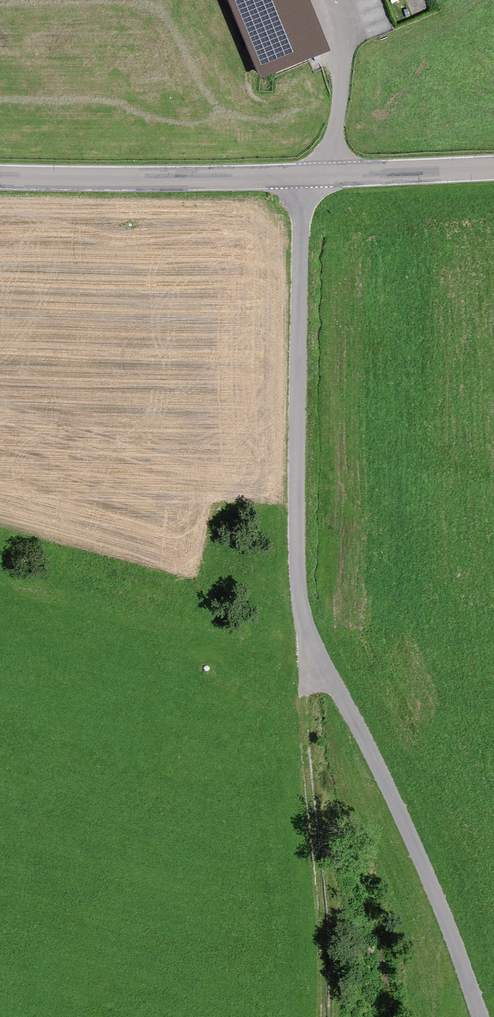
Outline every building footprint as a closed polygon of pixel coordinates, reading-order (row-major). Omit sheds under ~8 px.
[(260,85),(331,56),(308,0),(226,0),(260,85)]
